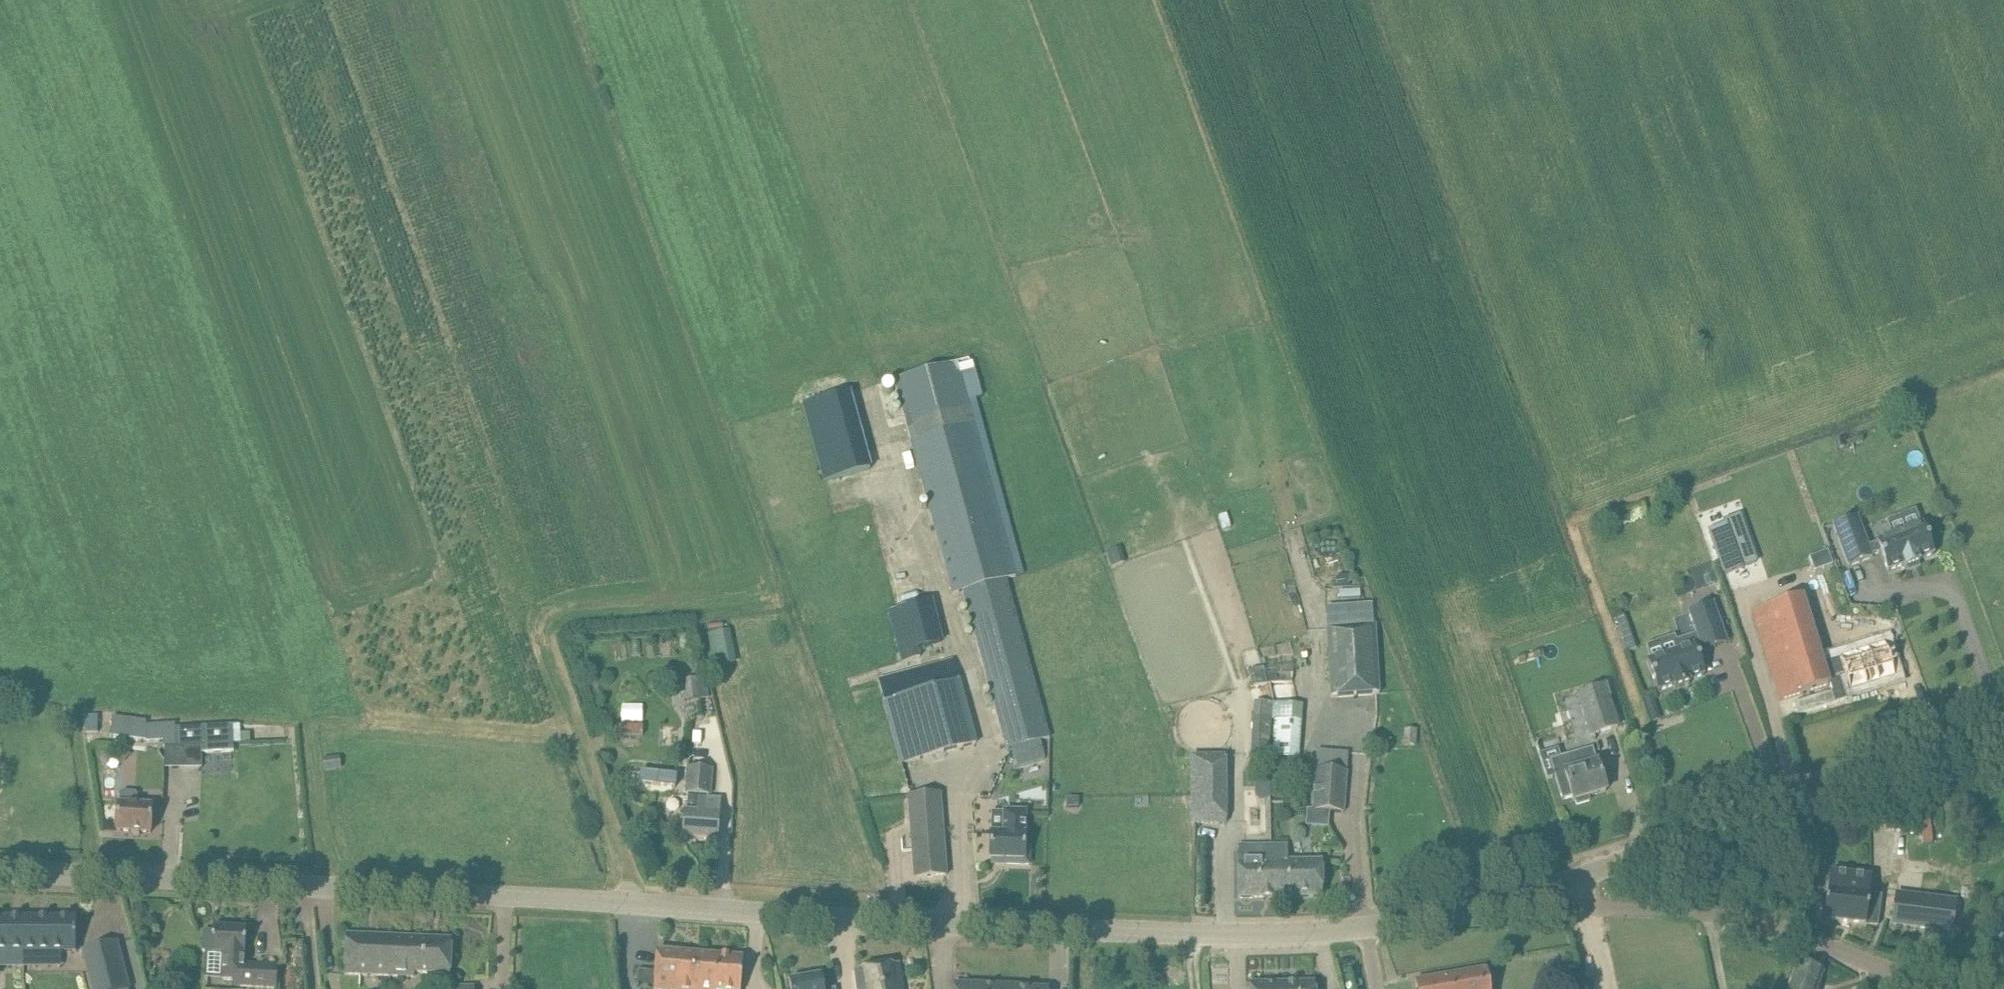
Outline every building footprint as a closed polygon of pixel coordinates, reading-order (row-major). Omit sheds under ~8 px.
[(958,362),(894,380),(906,423),(953,593),(962,591),(1006,751),(1013,749),(1018,767),(1046,760),(1041,741),(1043,741),(1051,738),(1007,579),(1023,574),(975,400),(983,398),(975,371),(961,375),(958,362)] [(870,467),(849,390),(803,403),(824,480),(870,467)] [(1857,516),(1833,525),(1848,566),(1850,565),(1850,564),(1859,561),(1859,562),(1861,562),(1860,560),(1869,557),(1870,558),(1872,557),(1871,555),(1880,552),(1887,571),(1903,565),(1905,569),(1919,563),(1918,560),(1934,554),(1923,524),(1920,525),(1914,510),(1885,521),(1890,536),(1876,541),(1877,543),(1868,546),(1857,516)] [(1729,533),(1712,538),(1726,581),(1758,571),(1744,524),(1728,529),(1728,530),(1729,533)] [(1816,570),(1837,563),(1833,549),(1812,556),(1816,570)] [(1801,597),(1753,612),(1775,682),(1781,701),(1829,686),(1827,680),(1841,675),(1837,660),(1824,664),(1823,665),(1823,664),(1820,665),(1806,615),(1808,614),(1808,613),(1806,614),(1801,597)] [(1651,660),(1647,662),(1658,692),(1674,686),(1675,689),(1690,684),(1689,681),(1705,675),(1696,652),(1702,650),(1702,652),(1705,651),(1705,649),(1714,646),(1714,648),(1715,647),(1715,646),(1724,642),(1724,644),(1727,643),(1713,603),(1688,612),(1696,634),(1683,638),(1686,648),(1651,660)] [(908,606),(887,611),(902,663),(922,658),(919,649),(908,606)] [(1623,616),(1615,619),(1628,652),(1635,650),(1623,616)] [(1376,626),(1326,629),(1331,698),(1380,694),(1376,626)] [(728,632),(707,636),(713,666),(734,662),(728,632)] [(1882,646),(1837,660),(1841,675),(1847,694),(1893,680),(1892,677),(1886,657),(1883,647),(1882,646)] [(954,658),(879,679),(885,702),(883,702),(901,766),(978,744),(954,658)] [(1604,686),(1578,694),(1591,736),(1618,728),(1604,686)] [(1652,720),(1660,717),(1652,696),(1645,699),(1652,720)] [(1253,718),(1250,758),(1269,759),(1269,757),(1271,721),(1271,719),(1272,703),(1254,703),(1253,718)] [(112,717),(110,737),(147,742),(163,741),(163,747),(165,747),(201,748),(201,754),(234,753),(234,745),(233,725),(176,728),(175,724),(146,726),(146,721),(112,717)] [(86,718),(86,732),(98,733),(99,719),(86,718)] [(1299,759),(1301,723),(1274,721),(1272,757),(1299,759)] [(1406,730),(1405,745),(1415,745),(1416,731),(1406,730)] [(1564,774),(1555,777),(1563,800),(1572,797),(1573,801),(1575,800),(1577,805),(1589,801),(1588,797),(1606,791),(1600,772),(1597,763),(1596,764),(1592,749),(1560,759),(1559,759),(1564,774)] [(1317,752),(1316,770),(1346,772),(1348,754),(1317,752)] [(1192,756),(1192,824),(1225,824),(1225,756),(1192,756)] [(688,767),(686,794),(688,794),(708,795),(710,795),(712,769),(688,767)] [(1316,770),(1313,810),(1343,813),(1346,772),(1316,770)] [(676,787),(677,774),(639,771),(638,783),(676,787)] [(118,804),(117,831),(151,833),(152,806),(137,805),(138,798),(138,795),(135,792),(123,792),(120,795),(120,804),(118,804)] [(684,818),(683,838),(717,841),(719,821),(719,815),(718,815),(719,805),(707,804),(708,795),(688,794),(687,812),(685,812),(684,818)] [(939,795),(909,798),(915,878),(945,875),(939,795)] [(1079,799),(1067,799),(1067,808),(1079,808),(1079,799)] [(990,839),(990,859),(991,859),(1006,860),(1006,865),(1029,865),(1030,846),(1025,846),(1026,813),(1003,812),(1003,834),(990,833),(990,839)] [(1924,825),(1925,843),(1954,842),(1953,823),(1924,825)] [(1269,846),(1238,846),(1238,898),(1276,898),(1275,884),(1270,884),(1269,846)] [(1288,846),(1269,846),(1270,884),(1275,884),(1276,898),(1322,898),(1322,862),(1287,862),(1288,846)] [(1830,874),(1825,919),(1875,924),(1878,897),(1868,896),(1870,879),(1850,876),(1851,871),(1835,869),(1835,874),(1830,874)] [(1896,894),(1892,924),(1952,931),(1956,902),(1896,894)] [(24,952),(24,918),(0,918),(0,952),(24,952)] [(24,918),(24,952),(61,952),(76,952),(76,919),(24,918)] [(204,932),(202,952),(212,952),(212,953),(225,954),(224,979),(234,979),(242,980),(242,987),(277,988),(277,987),(278,967),(254,966),(254,967),(244,966),(244,955),(245,955),(246,929),(213,928),(213,932),(204,932)] [(347,936),(345,975),(415,978),(415,974),(449,975),(451,940),(347,936)] [(83,951),(93,988),(128,988),(116,943),(83,951)] [(654,988),(741,988),(743,958),(657,951),(654,988)] [(854,971),(857,988),(903,988),(899,963),(854,971)] [(1821,980),(1823,973),(1799,964),(1797,968),(1792,982),(1790,988),(1817,988),(1821,980)] [(1416,981),(1417,988),(1488,988),(1485,969),(1416,981)] [(790,982),(791,988),(823,988),(821,976),(790,982)]
